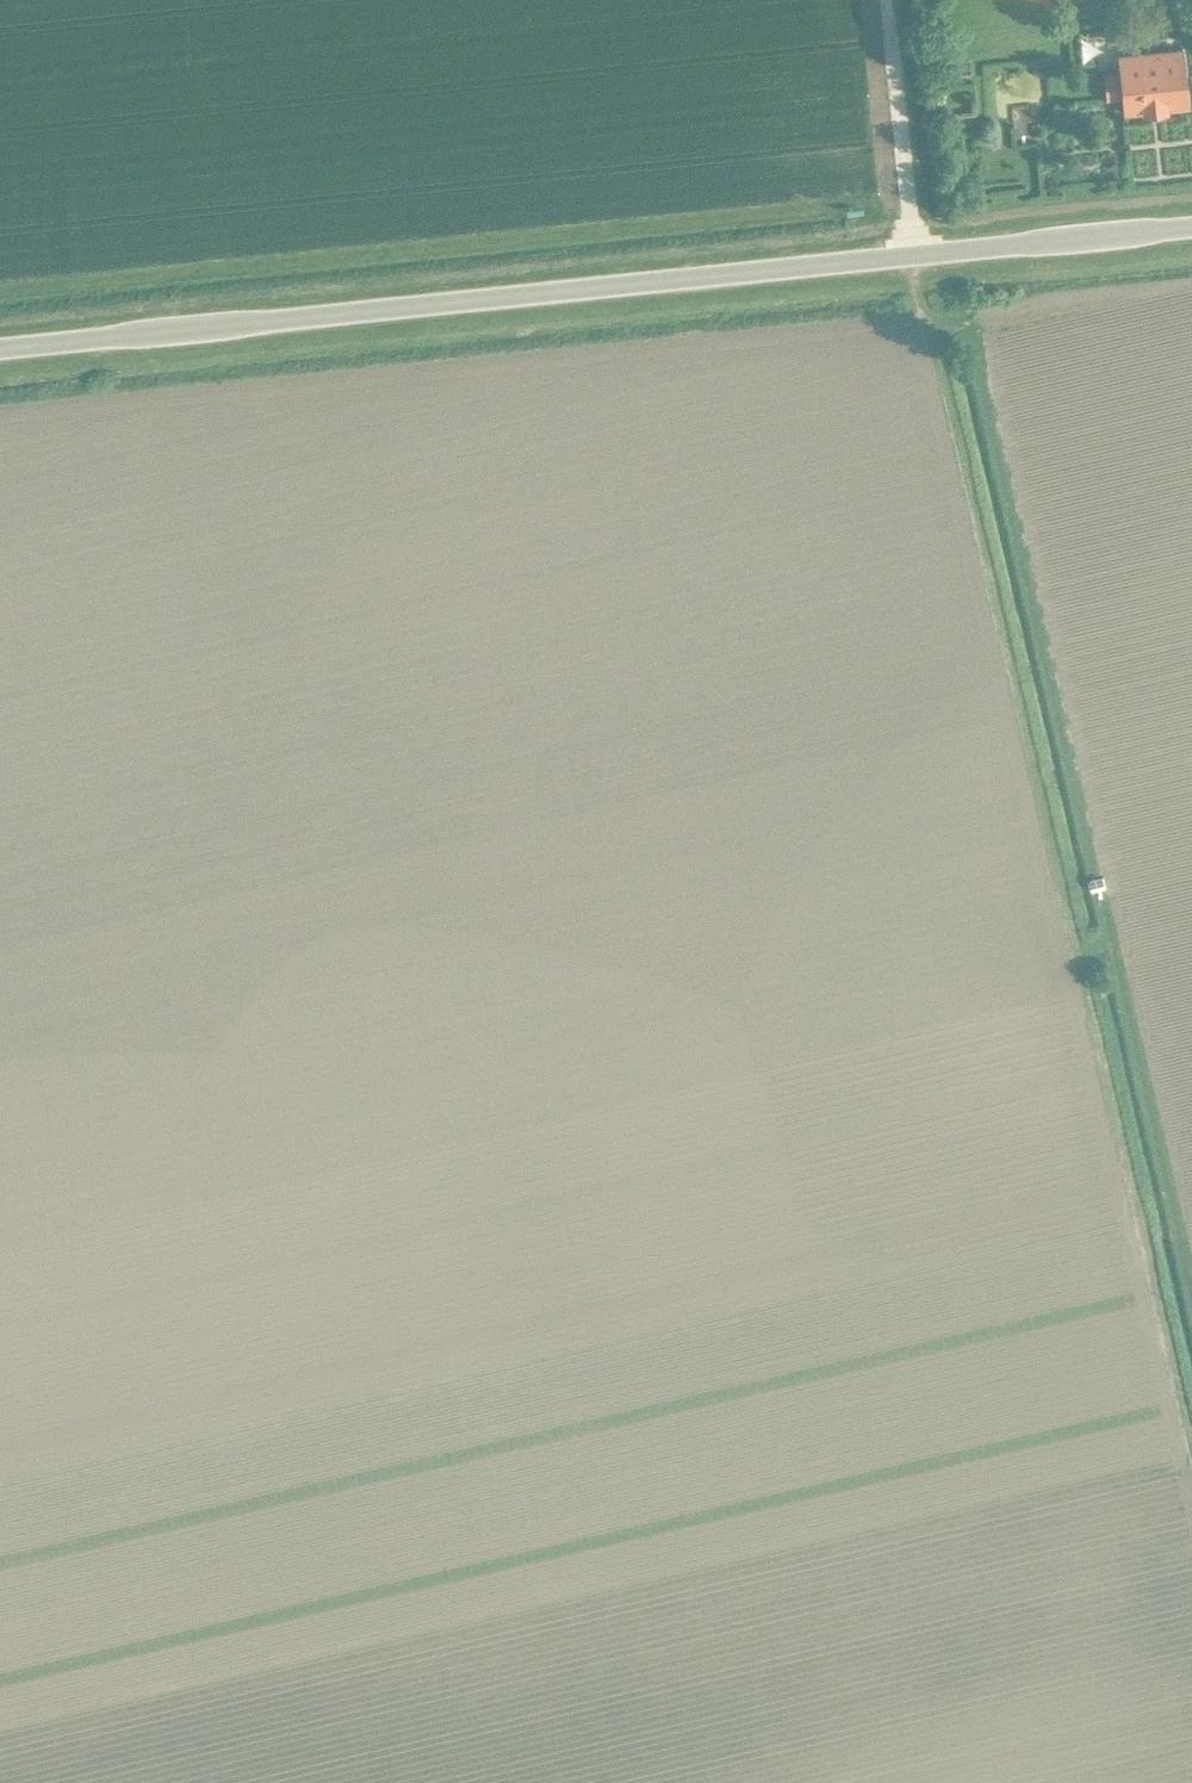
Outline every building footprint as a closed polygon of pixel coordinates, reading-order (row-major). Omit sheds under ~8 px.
[(1121,96),(1123,114),(1186,107),(1180,47),(1178,47),(1178,48),(1119,55),(1119,53),(1117,53),(1119,71),(1103,72),(1105,98),(1121,96)] [(1020,121),(1012,99),(997,105),(1005,127),(1020,121)]
